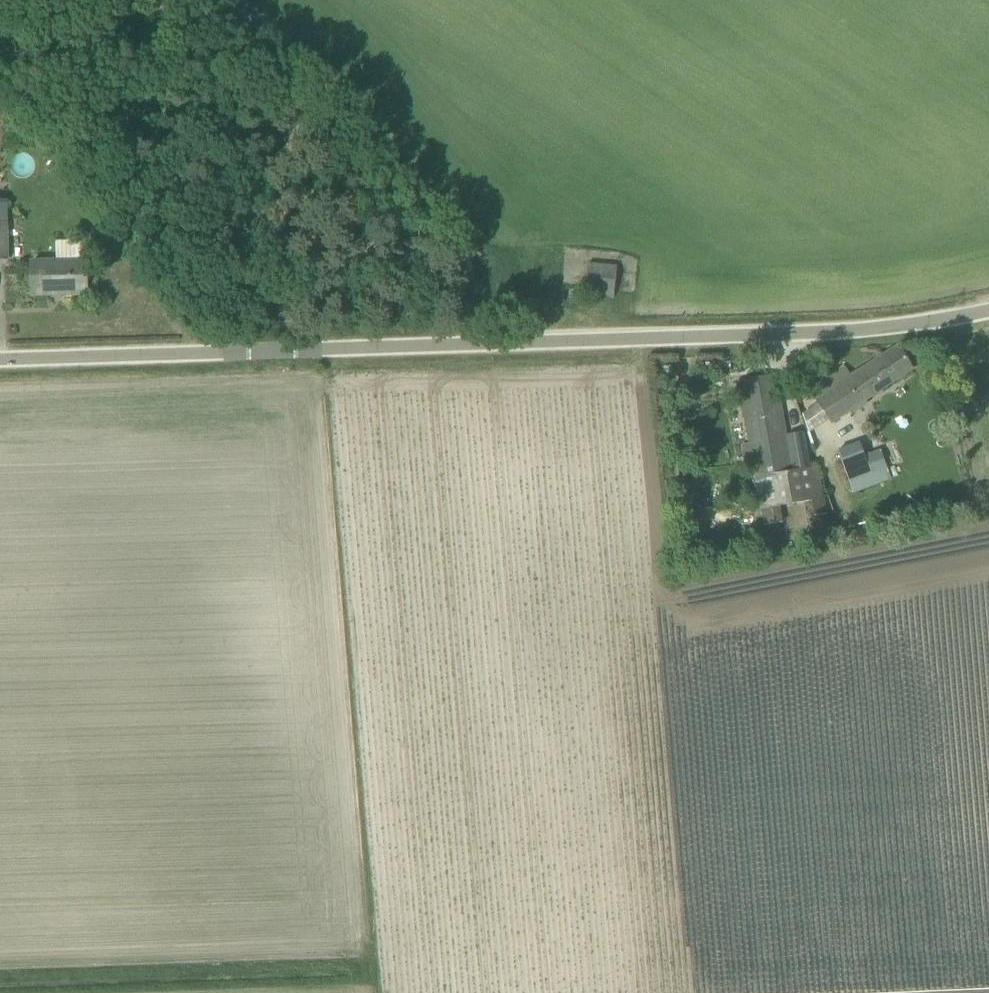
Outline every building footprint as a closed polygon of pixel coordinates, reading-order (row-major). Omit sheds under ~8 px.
[(7,220),(0,220),(0,259),(8,259),(7,220)] [(33,295),(87,293),(86,261),(32,263),(33,295)] [(614,297),(616,273),(617,266),(588,264),(585,294),(614,297)] [(913,369),(898,346),(852,377),(845,366),(809,390),(832,423),(913,369)] [(739,382),(753,462),(765,526),(782,524),(779,507),(803,503),(806,519),(825,516),(822,500),(823,500),(817,467),(811,468),(804,433),(786,436),(775,375),(739,382)] [(890,479),(879,451),(865,456),(859,442),(837,450),(853,493),(890,479)]
